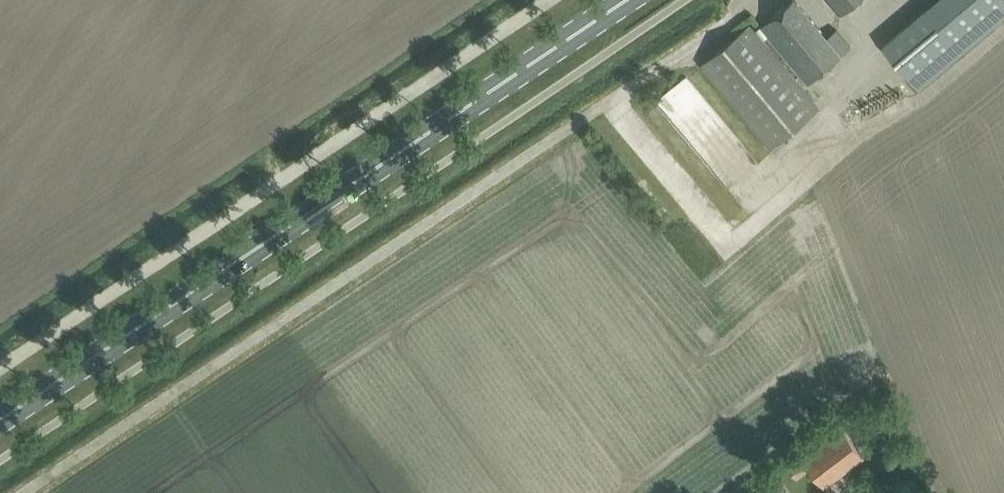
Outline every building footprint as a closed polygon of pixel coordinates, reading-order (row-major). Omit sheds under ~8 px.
[(755,30),(803,88),(805,86),(844,54),(853,47),(837,27),(827,35),(807,12),(797,0),(791,0),(755,30)] [(840,12),(854,0),(831,0),(840,12)] [(925,11),(884,43),(919,88),(960,55),(925,11)] [(750,24),(702,63),(773,148),(822,107),(805,86),(803,88),(755,30),(750,24)] [(801,454),(788,463),(798,476),(811,467),(825,486),(865,457),(844,427),(803,456),(801,454)]
